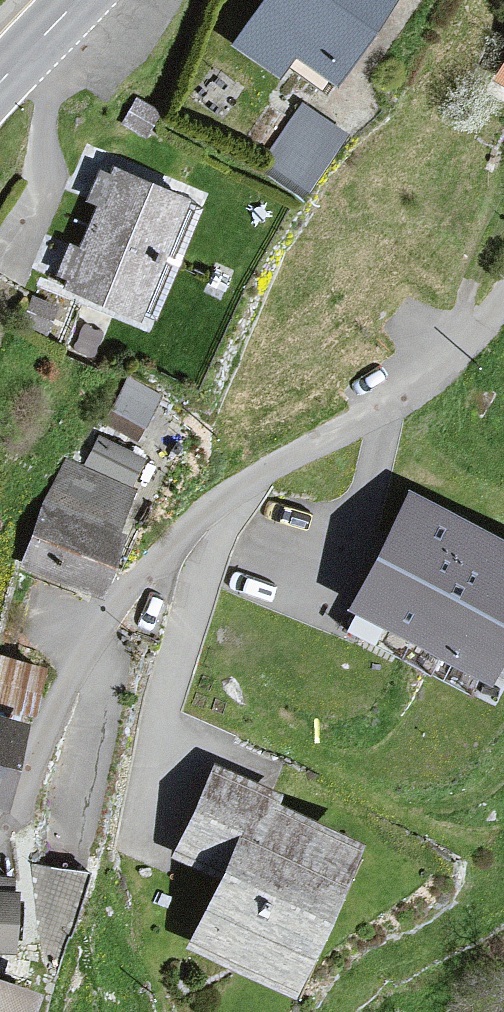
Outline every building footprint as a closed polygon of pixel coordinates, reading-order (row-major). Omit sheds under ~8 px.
[(237,43),(279,74),(299,45),(337,72),(389,0),(268,0),(237,43)] [(135,97),(120,123),(146,138),(161,111),(135,97)] [(303,102),(257,167),(305,201),(351,136),(303,102)] [(188,201),(115,170),(112,176),(101,172),(96,183),(88,202),(101,207),(81,252),(71,247),(63,264),(56,282),(138,317),(188,201)] [(60,308),(34,297),(24,321),(50,332),(60,308)] [(118,371),(96,408),(133,429),(155,392),(118,371)] [(131,486),(143,454),(97,436),(85,468),(131,486)] [(137,489),(131,486),(85,468),(65,461),(26,563),(98,591),(137,489)] [(360,607),(493,676),(503,655),(503,549),(413,503),(360,607)] [(0,656),(0,708),(36,716),(47,666),(0,656)] [(0,720),(0,802),(9,804),(26,726),(0,720)] [(216,769),(176,858),(224,879),(193,950),(297,996),(362,848),(275,809),(280,797),(216,769)] [(15,949),(18,894),(12,894),(13,878),(0,877),(0,948),(15,949)] [(44,994),(0,978),(0,1011),(37,1011),(44,994)]
